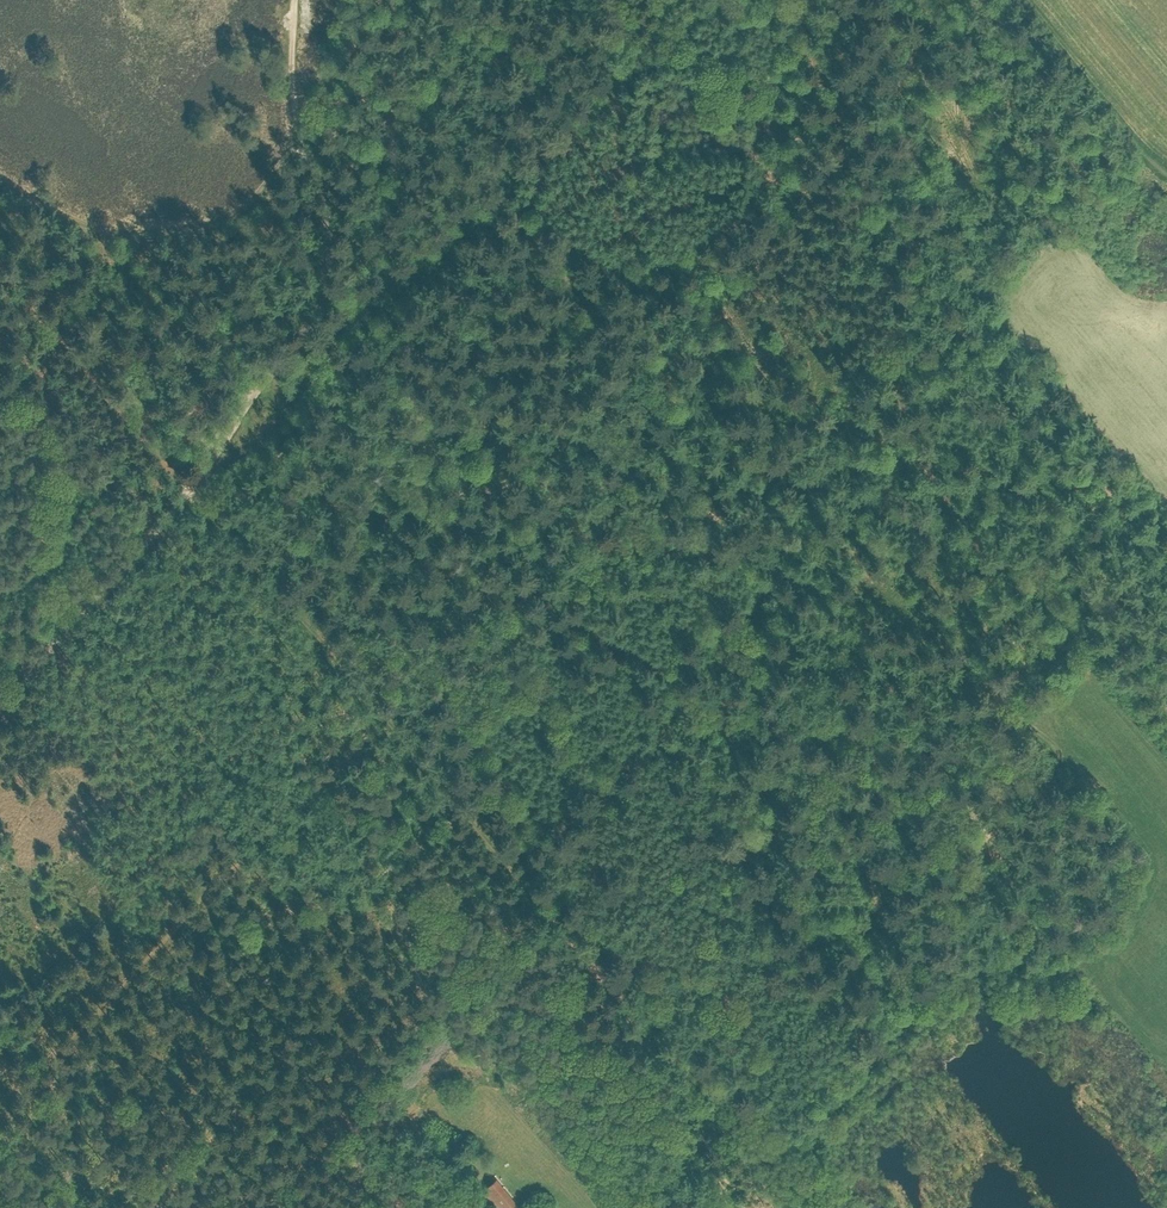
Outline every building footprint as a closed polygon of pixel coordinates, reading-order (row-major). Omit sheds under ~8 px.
[(488,1202),(490,1200),(497,1207),(517,1207),(495,1181),(480,1193),(488,1202)]
